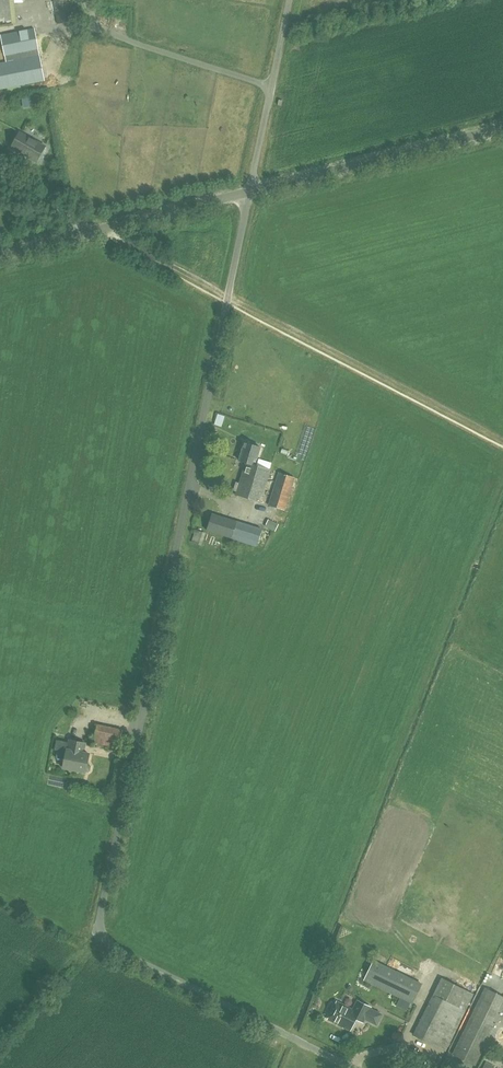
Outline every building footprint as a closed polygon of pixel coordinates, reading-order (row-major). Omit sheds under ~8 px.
[(16,24),(14,0),(0,0),(0,25),(16,24)] [(35,29),(1,35),(7,62),(0,63),(0,89),(45,80),(35,29)] [(46,146),(20,132),(12,147),(37,161),(46,146)] [(255,465),(255,464),(260,447),(245,442),(239,460),(246,462),(255,465)] [(246,462),(239,483),(236,482),(234,490),(237,491),(236,494),(260,502),(270,469),(255,464),(255,465),(246,462)] [(295,477),(280,472),(268,505),(285,511),(295,477)] [(206,531),(232,538),(232,539),(244,543),(242,550),(254,554),(256,547),(262,528),(238,521),(213,513),(206,531)] [(276,531),(279,524),(268,519),(265,527),(276,531)] [(202,546),(206,533),(196,529),(192,542),(202,546)] [(123,730),(97,724),(94,741),(119,747),(123,730)] [(70,740),(70,742),(57,739),(55,750),(58,750),(56,757),(65,759),(63,767),(86,772),(86,770),(88,771),(89,770),(90,766),(89,765),(87,764),(89,754),(83,752),(85,743),(70,740)] [(421,984),(374,959),(364,980),(411,1003),(421,984)] [(442,977),(433,995),(414,1034),(446,1050),(474,994),(442,977)] [(486,988),(453,1054),(475,1065),(502,1009),(502,997),(486,988)] [(336,1002),(328,1018),(350,1029),(355,1018),(362,1022),(364,1018),(376,1024),(381,1014),(369,1008),(370,1007),(357,1000),(353,1010),(336,1002)]
